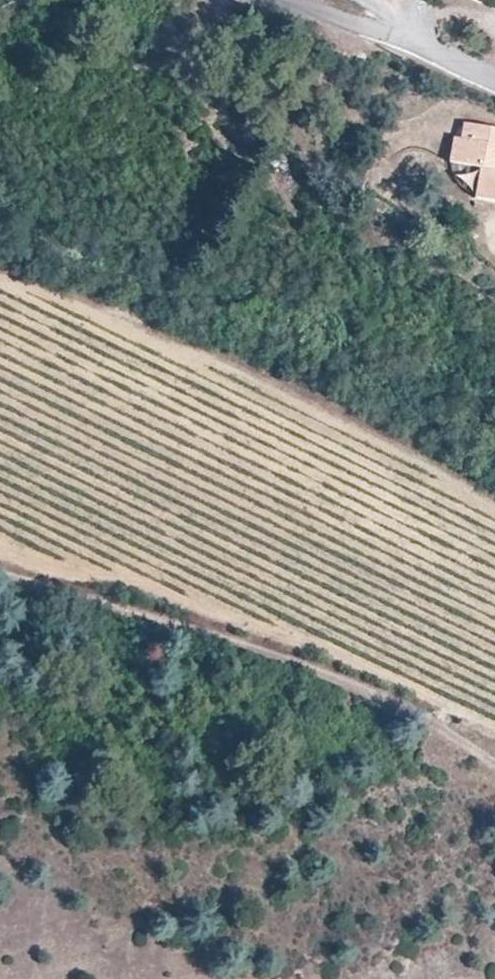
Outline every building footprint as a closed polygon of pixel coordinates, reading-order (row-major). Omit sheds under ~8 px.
[(464,125),(460,142),(455,141),(451,163),(482,169),(476,202),(494,205),(494,130),(464,125)]
